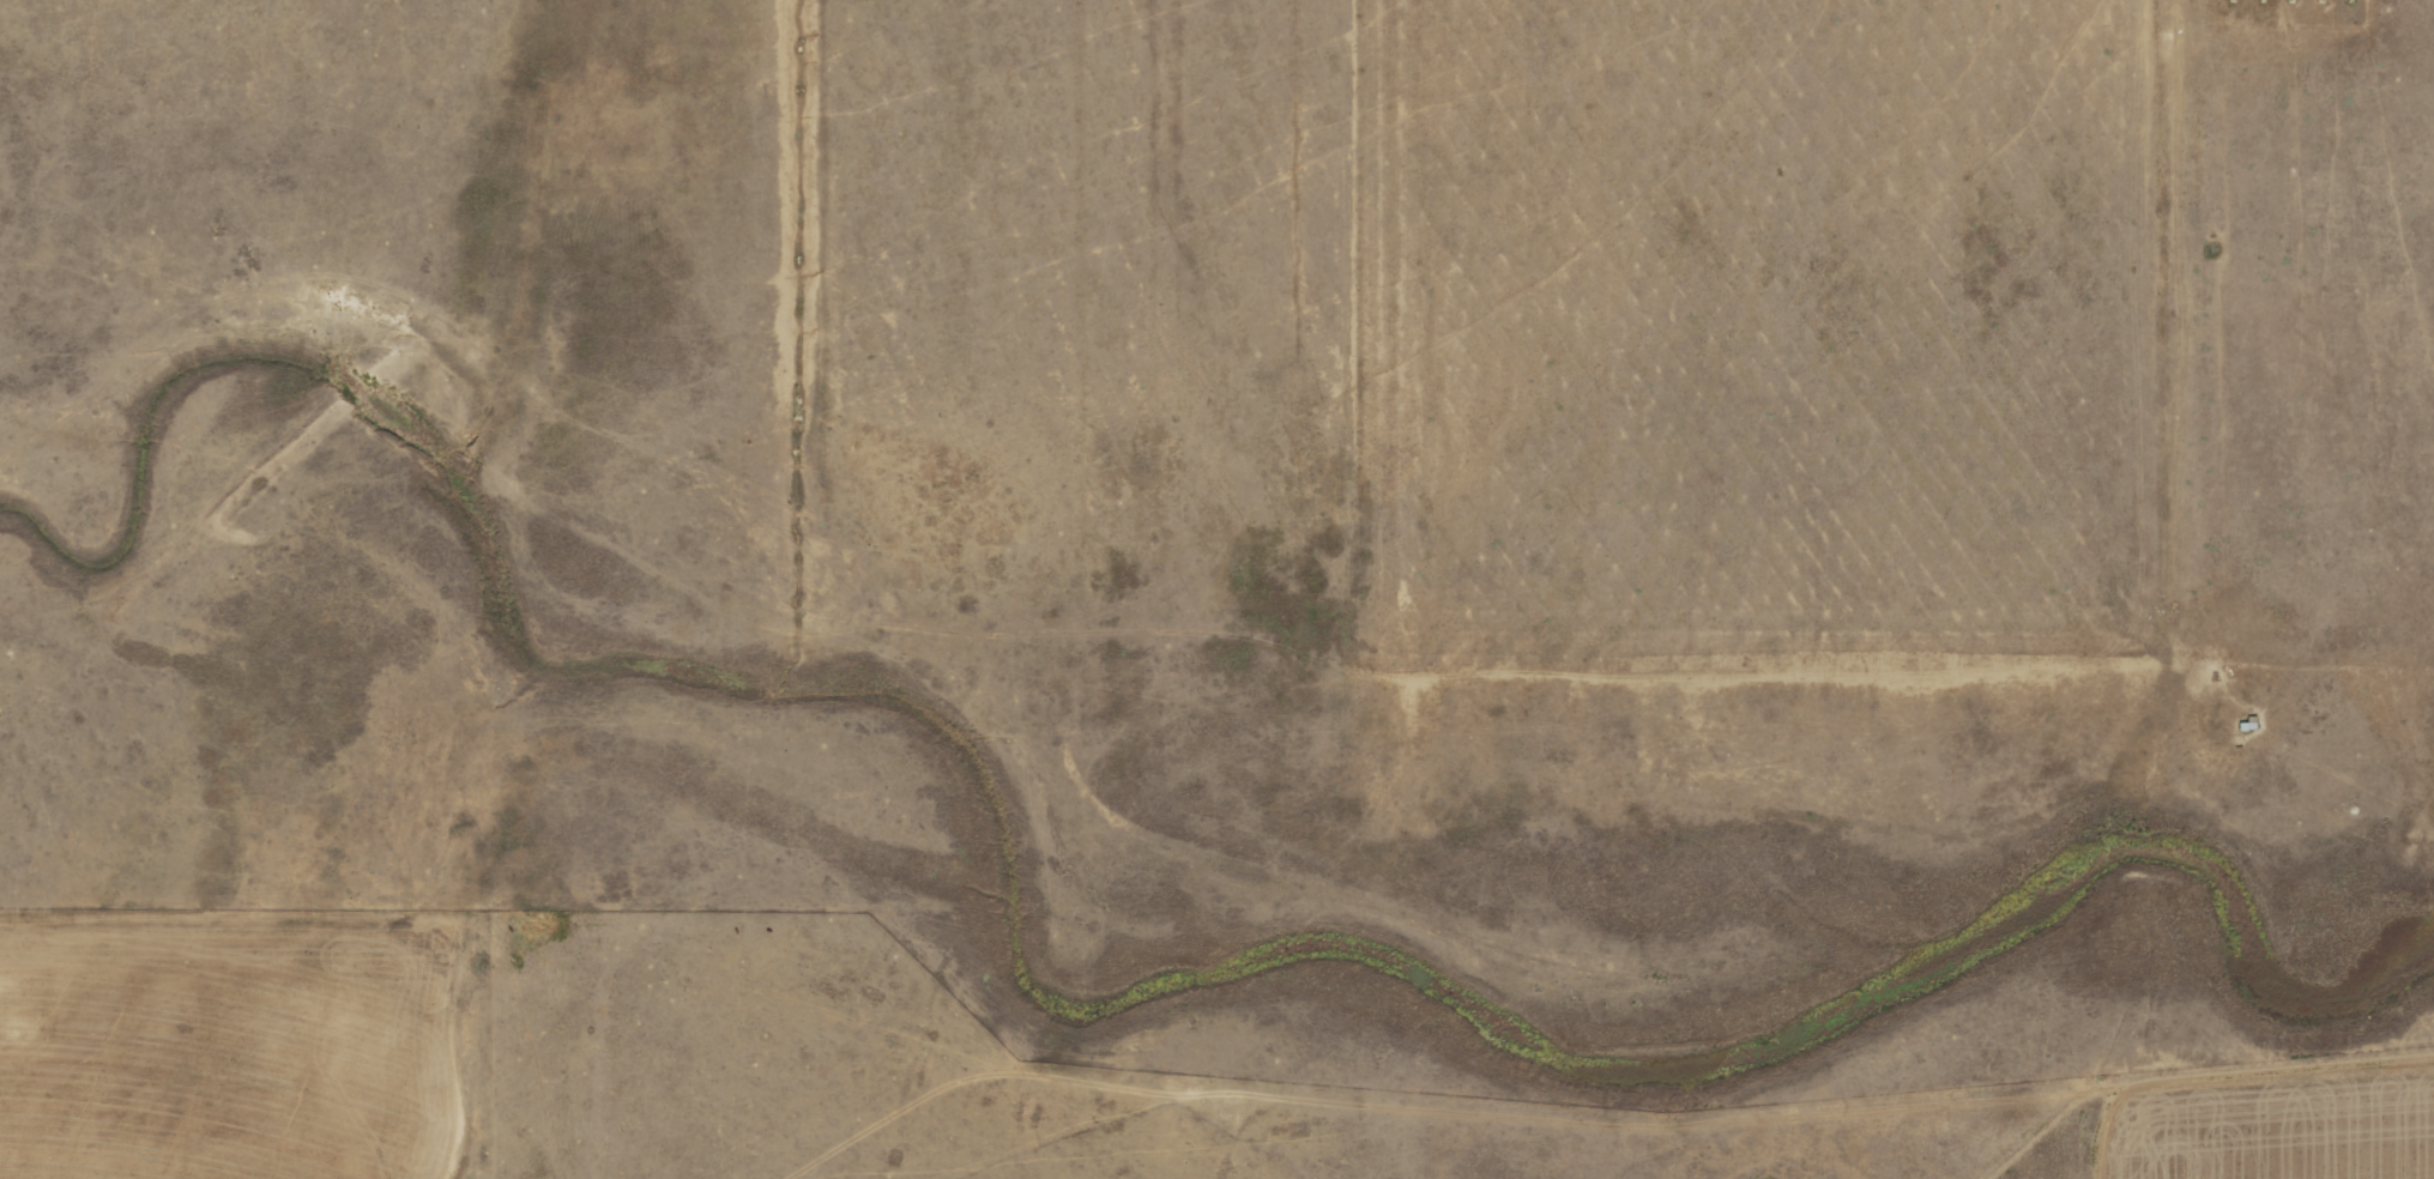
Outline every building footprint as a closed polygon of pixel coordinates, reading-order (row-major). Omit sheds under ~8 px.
[(2242,730),(2258,730),(2258,720),(2242,720),(2242,730)]
